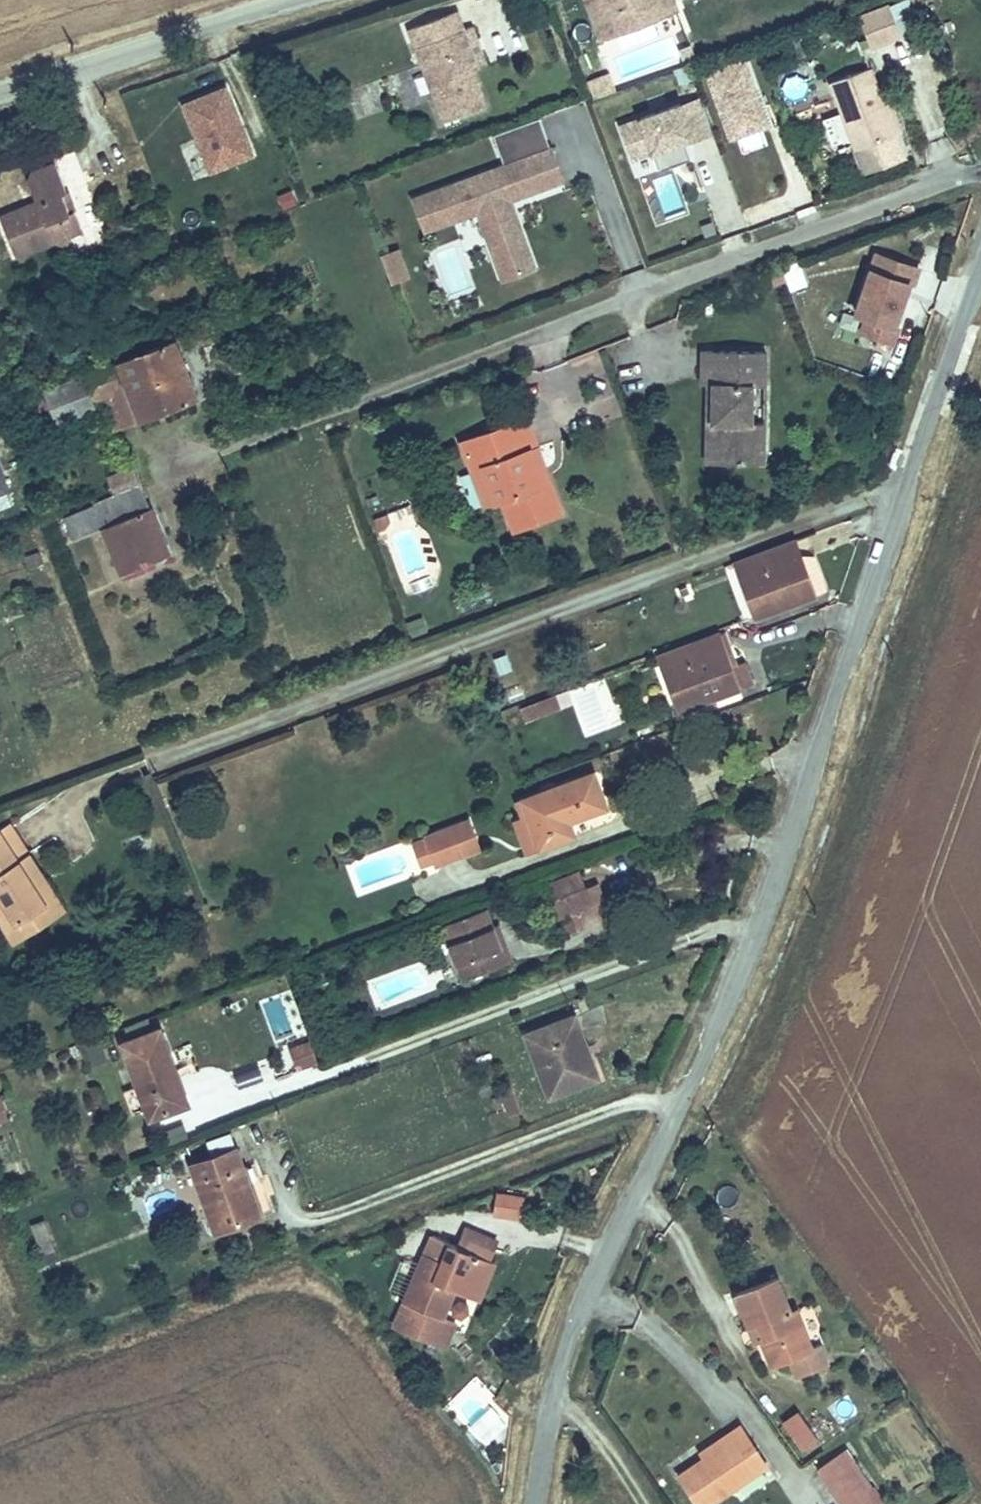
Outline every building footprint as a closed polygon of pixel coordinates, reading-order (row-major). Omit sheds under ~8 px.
[(594,52),(669,25),(660,0),(575,0),(594,52)] [(891,1),(899,24),(915,18),(908,0),(894,0),(891,1)] [(466,25),(459,7),(411,22),(443,116),(484,103),(473,67),(465,44),(471,42),(466,25)] [(885,48),(874,19),(849,29),(860,57),(885,48)] [(465,44),(473,67),(489,62),(476,22),(466,25),(471,42),(465,44)] [(744,53),(701,68),(726,138),(769,123),(744,53)] [(610,73),(588,78),(591,92),(613,88),(610,73)] [(881,148),(857,80),(817,95),(841,162),(881,148)] [(225,81),(177,100),(207,173),(255,154),(225,81)] [(613,121),(634,176),(688,156),(681,138),(694,133),(680,96),(613,121)] [(534,269),(513,197),(562,182),(542,115),(487,131),(497,165),(408,191),(420,231),(476,214),(496,281),(534,269)] [(716,136),(691,143),(720,237),(745,229),(716,136)] [(0,227),(0,236),(9,263),(50,250),(58,256),(60,255),(63,246),(75,242),(55,177),(28,185),(25,194),(34,222),(25,225),(23,218),(0,227)] [(378,251),(389,282),(409,275),(398,244),(378,251)] [(452,297),(473,290),(458,247),(437,255),(452,297)] [(875,247),(847,328),(889,343),(917,261),(875,247)] [(800,259),(780,266),(788,288),(808,282),(800,259)] [(169,340),(79,372),(88,398),(97,395),(125,385),(139,420),(191,400),(169,340)] [(705,348),(704,383),(715,383),(714,424),(723,424),(723,460),(767,462),(768,425),(756,425),(758,385),(770,386),(771,351),(705,348)] [(88,398),(79,372),(41,387),(53,420),(92,408),(88,398)] [(109,431),(139,420),(125,385),(97,395),(109,431)] [(457,446),(468,478),(483,473),(495,506),(507,537),(557,519),(546,491),(536,494),(522,457),(533,453),(521,422),(457,446)] [(705,460),(723,460),(723,424),(714,424),(706,423),(705,460)] [(546,491),(533,453),(522,457),(536,494),(546,491)] [(8,490),(0,466),(0,493),(8,490)] [(102,477),(107,490),(134,480),(128,466),(102,477)] [(483,473),(468,478),(481,511),(495,506),(483,473)] [(86,483),(91,496),(107,490),(102,477),(86,483)] [(110,496),(93,503),(59,516),(67,537),(97,525),(115,574),(161,556),(134,480),(107,490),(110,496)] [(107,490),(91,496),(93,503),(110,496),(107,490)] [(790,561),(796,559),(791,547),(732,569),(752,620),(810,597),(803,578),(797,580),(790,561)] [(810,562),(796,559),(790,561),(797,580),(803,578),(810,597),(822,593),(810,562)] [(716,638),(659,660),(677,713),(734,688),(716,638)] [(607,677),(568,689),(583,737),(622,725),(607,677)] [(556,693),(516,701),(519,719),(560,711),(556,693)] [(583,779),(515,804),(533,850),(564,838),(558,823),(594,810),(583,779)] [(457,822),(421,837),(433,865),(468,851),(457,822)] [(29,928),(22,916),(42,902),(29,881),(40,875),(9,823),(0,829),(0,925),(9,940),(29,928)] [(22,916),(29,928),(61,909),(40,875),(29,881),(42,902),(22,916)] [(591,887),(560,899),(572,930),(603,918),(591,887)] [(456,977),(507,963),(491,904),(440,919),(456,977)] [(567,1020),(517,1042),(541,1100),(591,1081),(567,1020)] [(151,1032),(115,1045),(141,1120),(171,1108),(158,1073),(166,1070),(151,1032)] [(301,1039),(279,1047),(288,1071),(309,1063),(301,1039)] [(509,1084),(496,1089),(507,1114),(520,1108),(509,1084)] [(225,1150),(181,1167),(206,1234),(249,1218),(225,1150)] [(494,1188),(491,1212),(520,1217),(524,1192),(494,1188)] [(30,1223),(38,1252),(54,1247),(46,1218),(30,1223)] [(408,1275),(393,1314),(405,1319),(396,1346),(435,1361),(456,1306),(466,1310),(480,1270),(434,1254),(428,1270),(424,1281),(408,1275)] [(412,1264),(408,1275),(424,1281),(428,1270),(412,1264)] [(733,1289),(751,1337),(758,1334),(768,1361),(806,1346),(792,1306),(787,1308),(774,1274),(733,1289)] [(405,1319),(393,1314),(383,1341),(396,1346),(405,1319)] [(758,1334),(751,1337),(761,1364),(768,1361),(758,1334)] [(445,1407),(485,1444),(513,1415),(473,1377),(445,1407)] [(797,1410),(780,1422),(796,1445),(813,1433),(797,1410)] [(726,1488),(761,1464),(731,1423),(720,1431),(725,1438),(675,1474),(695,1503),(704,1503),(726,1488)] [(843,1449),(814,1469),(839,1503),(877,1503),(880,1502),(843,1449)]
